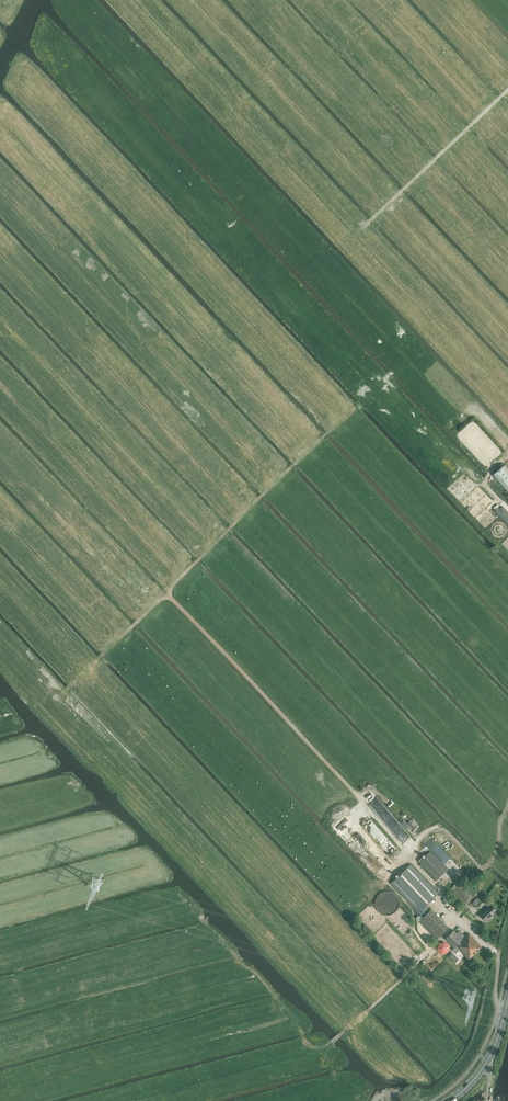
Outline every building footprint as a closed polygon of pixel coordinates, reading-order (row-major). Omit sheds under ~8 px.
[(495,472),(492,475),(507,493),(507,467),(505,464),(495,472)] [(498,506),(494,510),(507,525),(507,510),(503,505),(500,508),(498,506)] [(369,803),(401,840),(409,834),(377,796),(369,803)] [(408,815),(401,821),(408,829),(413,825),(413,826),(418,823),(414,818),(412,820),(408,815)] [(355,849),(360,845),(353,836),(347,841),(355,849)] [(419,862),(436,880),(448,869),(431,851),(419,862)] [(391,883),(422,916),(429,909),(425,905),(438,893),(411,864),(391,883)] [(451,888),(466,904),(468,902),(467,902),(472,897),(457,882),(451,888)] [(400,906),(400,903),(400,901),(399,898),(398,896),(397,894),(395,892),(393,891),(391,891),(388,890),(386,890),(383,891),(381,892),(379,894),(377,896),(375,898),(375,900),(374,903),(375,905),(375,908),(377,910),(378,912),(380,914),(382,915),(384,916),(386,916),(389,916),(392,915),(394,914),(396,913),(398,910),(399,908),(400,906)] [(476,906),(481,900),(478,897),(472,902),(476,906)] [(480,914),(486,921),(497,910),(491,904),(480,914)] [(419,921),(437,939),(448,927),(431,909),(419,921)] [(459,930),(457,933),(454,930),(445,938),(455,947),(452,950),(456,953),(460,949),(469,959),(482,947),(469,933),(463,939),(462,938),(464,936),(459,930)] [(441,954),(450,952),(447,940),(437,943),(441,954)] [(453,952),(449,955),(456,963),(460,959),(453,952)]
